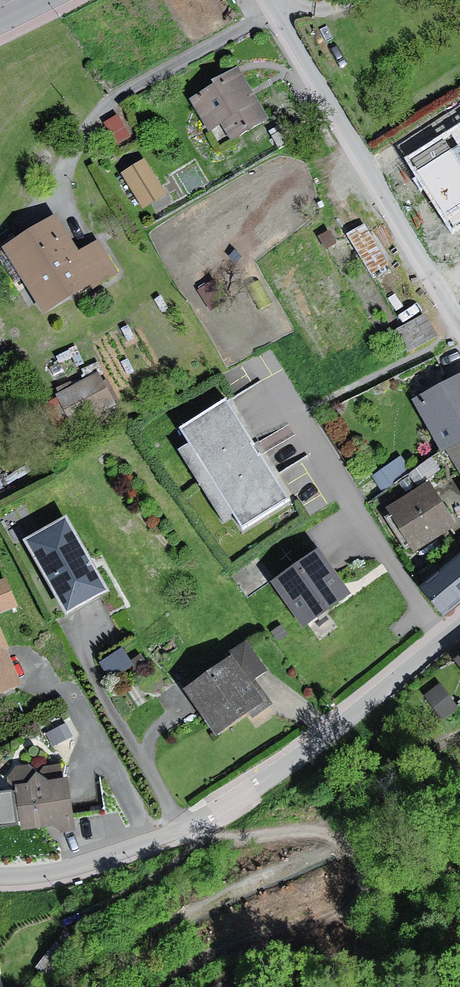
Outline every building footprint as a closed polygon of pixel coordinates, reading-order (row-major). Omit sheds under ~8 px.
[(263,120),(237,70),(214,82),(216,86),(194,98),(219,144),(263,120)] [(422,148),(453,203),(459,199),(459,127),(422,148)] [(162,197),(144,162),(124,173),(142,207),(162,197)] [(74,257),(55,222),(6,249),(42,313),(114,274),(98,244),(74,257)] [(68,419),(116,403),(105,369),(56,386),(68,419)] [(415,401),(443,456),(448,454),(459,477),(459,378),(415,401)] [(287,501),(228,401),(182,428),(241,528),(287,501)] [(454,527),(428,486),(388,511),(413,552),(454,527)] [(107,597),(67,523),(23,546),(63,621),(107,597)] [(346,599),(319,556),(276,584),(303,626),(346,599)] [(422,591),(443,616),(459,602),(459,559),(422,591)] [(5,584),(0,586),(0,618),(16,611),(5,584)] [(19,691),(0,643),(0,698),(19,691)] [(123,645),(98,661),(113,683),(138,667),(123,645)] [(266,676),(245,645),(231,654),(237,663),(189,695),(218,738),(269,704),(255,683),(266,676)] [(439,681),(422,693),(442,720),(459,707),(439,681)] [(63,772),(9,777),(10,790),(0,791),(0,830),(19,828),(20,835),(69,830),(63,772)]
